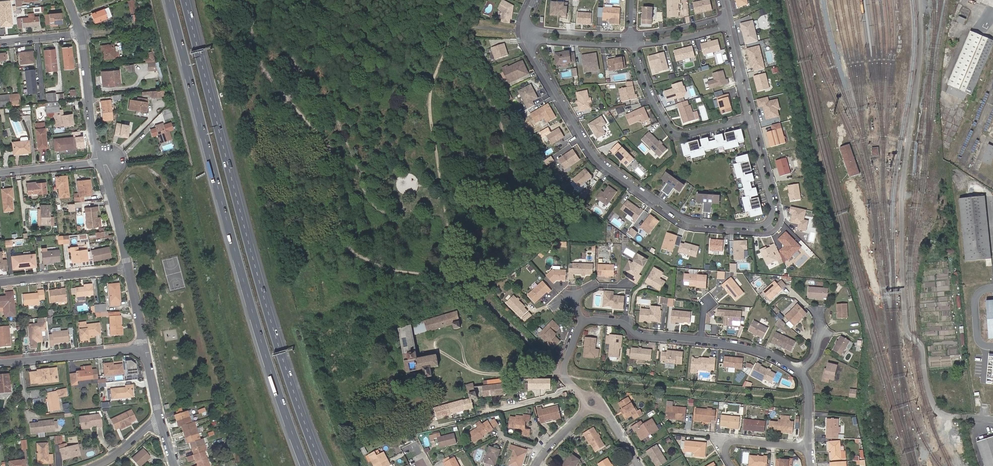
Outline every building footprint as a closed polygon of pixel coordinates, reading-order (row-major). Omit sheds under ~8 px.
[(508,23),(509,18),(510,18),(512,6),(500,0),(496,7),(503,11),(501,22),(508,23)] [(667,17),(677,17),(677,3),(679,3),(679,0),(667,0),(667,17)] [(695,14),(712,10),(710,0),(705,0),(693,3),(695,14)] [(551,2),(550,14),(562,15),(562,17),(566,17),(566,7),(563,7),(563,3),(551,2)] [(620,9),(603,7),(602,20),(606,20),(606,19),(619,19),(620,9)] [(651,24),(652,8),(643,7),(642,23),(651,24)] [(95,22),(107,17),(106,14),(109,13),(107,8),(92,13),(95,22)] [(50,24),(57,24),(62,23),(61,12),(49,14),(49,24),(50,24)] [(12,21),(11,13),(2,13),(0,14),(0,24),(6,23),(6,22),(12,21)] [(591,14),(577,13),(576,23),(591,24),(591,14)] [(28,17),(18,18),(19,28),(23,27),(23,26),(27,26),(31,25),(31,27),(39,26),(39,17),(34,17),(28,17)] [(753,21),(740,24),(745,44),(758,41),(753,21)] [(967,92),(971,94),(992,43),(992,40),(971,31),(948,84),(949,84),(967,92)] [(718,40),(700,44),(703,54),(720,50),(718,40)] [(113,44),(102,45),(103,49),(104,59),(118,57),(117,46),(113,46),(113,44)] [(491,48),(495,60),(508,56),(504,44),(491,48)] [(71,57),(73,57),(72,46),(62,47),(64,69),(74,68),(73,64),(71,64),(71,57)] [(695,56),(692,46),(684,48),(684,49),(682,50),(681,49),(673,51),(676,61),(695,56)] [(759,46),(747,49),(752,71),(765,68),(759,46)] [(56,62),(55,48),(44,50),(46,71),(52,70),(52,63),(56,62)] [(667,67),(663,50),(648,54),(651,66),(654,65),(656,70),(667,67)] [(20,64),(31,63),(34,62),(33,51),(19,53),(19,55),(20,64)] [(151,52),(147,53),(148,57),(145,57),(145,63),(155,62),(153,57),(151,52)] [(556,64),(561,64),(568,63),(571,62),(571,63),(576,62),(574,53),(569,54),(569,52),(554,54),(556,64)] [(596,53),(582,55),(584,72),(598,70),(596,53)] [(609,71),(625,68),(624,57),(607,60),(609,71)] [(155,62),(148,62),(148,71),(157,70),(155,63),(155,62)] [(510,82),(528,74),(522,62),(509,68),(508,66),(503,69),(510,82)] [(26,93),(37,92),(34,68),(24,70),(26,93)] [(117,70),(101,71),(102,76),(103,76),(103,81),(105,81),(105,85),(118,84),(117,70)] [(710,88),(728,83),(727,79),(725,80),(723,71),(713,73),(714,79),(708,81),(710,88)] [(765,74),(754,77),(758,92),(769,89),(765,74)] [(683,86),(682,82),(673,84),(674,89),(673,90),(672,91),(671,89),(665,91),(667,100),(677,97),(677,98),(683,96),(686,92),(684,86),(683,86)] [(520,91),(529,108),(536,105),(534,101),(539,98),(532,84),(520,91)] [(966,94),(967,92),(949,84),(947,91),(964,99),(966,94)] [(621,102),(637,99),(636,94),(634,95),(632,86),(619,89),(621,102)] [(589,98),(587,91),(576,93),(578,101),(575,101),(576,105),(578,104),(579,112),(591,110),(590,104),(592,103),(591,98),(589,98)] [(56,93),(45,94),(46,101),(57,100),(56,97),(56,94),(56,93)] [(10,105),(20,104),(19,94),(9,95),(10,105)] [(730,101),(728,94),(722,95),(717,97),(721,114),(731,111),(729,103),(729,102),(730,101)] [(0,96),(0,106),(10,105),(9,95),(0,96)] [(130,99),(128,108),(145,111),(147,102),(149,102),(150,99),(138,97),(138,101),(130,99)] [(768,98),(757,100),(759,108),(763,107),(766,120),(779,117),(775,100),(769,102),(768,98)] [(46,102),(45,102),(46,111),(53,111),(58,110),(57,100),(46,101),(46,102)] [(101,100),(103,119),(112,118),(110,100),(101,100)] [(677,103),(684,123),(699,118),(696,112),(693,113),(690,105),(688,105),(687,100),(677,103)] [(29,103),(21,104),(22,115),(30,113),(29,103)] [(555,117),(548,104),(531,114),(536,122),(544,117),(547,122),(555,117)] [(627,125),(641,119),(642,122),(649,119),(646,113),(645,113),(644,111),(645,110),(644,107),(624,116),(627,125)] [(66,125),(69,124),(73,124),(72,114),(61,116),(54,117),(55,126),(62,125),(66,125)] [(607,124),(601,116),(589,124),(597,138),(605,133),(602,127),(607,124)] [(36,128),(35,129),(37,147),(46,146),(44,128),(44,122),(36,123),(36,128)] [(130,125),(116,123),(114,135),(127,138),(130,125)] [(162,123),(154,125),(157,134),(161,133),(164,142),(172,139),(169,129),(165,131),(164,127),(162,123)] [(780,124),(772,126),(773,131),(767,133),(771,148),(786,143),(780,124)] [(611,134),(606,125),(603,126),(607,133),(600,138),(601,140),(611,134)] [(558,129),(545,136),(550,145),(563,137),(558,129)] [(726,139),(723,140),(721,134),(715,136),(707,138),(700,139),(702,145),(699,146),(697,139),(687,142),(687,143),(681,144),(684,156),(691,154),(692,158),(705,154),(704,151),(723,146),(724,150),(738,146),(737,142),(743,141),(740,129),(734,131),(734,130),(724,133),(726,139)] [(648,132),(641,139),(659,156),(666,149),(648,132)] [(54,149),(76,147),(75,136),(53,139),(54,149)] [(83,136),(75,136),(76,147),(84,146),(83,136)] [(12,142),(13,153),(22,152),(22,151),(24,151),(24,153),(30,152),(28,140),(20,141),(12,142)] [(992,156),(992,146),(989,144),(982,160),(989,164),(992,156)] [(850,145),(841,148),(851,177),(860,174),(850,145)] [(621,147),(614,154),(628,167),(635,160),(621,147)] [(573,149),(558,159),(565,169),(580,159),(573,149)] [(749,209),(751,215),(763,212),(761,206),(762,206),(759,196),(752,198),(751,195),(757,193),(756,187),(755,187),(753,179),(754,179),(752,173),(746,174),(745,171),(752,169),(749,160),(747,154),(735,157),(737,163),(733,164),(737,178),(741,177),(746,195),(742,196),(745,210),(749,209)] [(552,156),(544,160),(547,165),(555,160),(552,156)] [(786,158),(776,161),(780,176),(791,173),(786,158)] [(585,169),(573,179),(579,187),(592,176),(585,169)] [(667,173),(663,179),(668,183),(675,188),(681,192),(685,186),(667,173)] [(58,185),(58,188),(59,198),(69,197),(67,178),(67,176),(56,177),(57,185),(58,185)] [(89,190),(88,178),(84,179),(77,179),(79,195),(91,194),(91,190),(89,190)] [(35,182),(26,183),(27,193),(37,192),(37,193),(46,192),(45,182),(35,183),(35,182)] [(798,183),(788,185),(791,201),(800,199),(798,183)] [(674,189),(667,184),(662,191),(669,196),(674,189)] [(607,205),(616,192),(608,186),(604,192),(605,192),(604,194),(601,191),(596,198),(607,205)] [(3,209),(13,208),(11,198),(13,197),(12,196),(12,188),(1,189),(2,202),(3,209)] [(720,196),(698,195),(698,202),(704,202),(713,202),(719,203),(720,196)] [(959,198),(964,260),(989,259),(985,196),(959,198)] [(90,199),(74,201),(74,203),(75,208),(77,207),(77,206),(78,205),(78,204),(85,203),(85,202),(89,201),(90,199)] [(634,224),(643,211),(640,208),(639,209),(627,201),(621,209),(628,214),(625,218),(634,224)] [(96,216),(97,216),(96,208),(98,208),(98,203),(85,206),(88,226),(97,224),(96,216)] [(712,204),(704,204),(704,212),(712,213),(712,204)] [(50,205),(41,205),(41,209),(40,224),(50,224),(50,216),(50,205)] [(806,210),(791,207),(790,212),(793,213),(791,223),(799,225),(798,230),(806,231),(808,221),(804,220),(806,210)] [(659,220),(651,214),(641,228),(650,234),(659,220)] [(632,227),(628,233),(634,237),(638,231),(632,227)] [(801,248),(786,232),(779,239),(785,246),(780,251),(789,260),(801,248)] [(680,243),(682,237),(667,233),(663,249),(673,252),(675,245),(680,246),(680,243)] [(13,246),(13,239),(5,239),(6,247),(13,246)] [(723,240),(710,239),(710,250),(723,251),(723,240)] [(747,249),(747,241),(734,241),(734,260),(744,260),(744,249),(747,249)] [(685,245),(680,243),(680,246),(678,252),(696,257),(699,247),(686,243),(685,245)] [(766,247),(760,249),(767,264),(777,260),(773,252),(778,250),(775,243),(770,245),(771,246),(767,248),(766,247)] [(82,258),(82,260),(90,259),(89,248),(80,249),(80,245),(72,246),(72,250),(74,250),(74,259),(82,258)] [(92,249),(94,259),(112,256),(110,245),(92,249)] [(49,260),(55,260),(61,260),(60,249),(48,250),(48,247),(43,247),(43,251),(45,263),(50,262),(49,260)] [(9,269),(7,259),(3,260),(2,250),(0,250),(0,268),(4,268),(4,270),(9,269)] [(25,265),(37,264),(36,253),(13,256),(14,268),(25,267),(25,265)] [(631,267),(628,266),(625,271),(626,275),(629,276),(630,276),(632,277),(630,279),(636,283),(637,282),(640,276),(638,275),(647,260),(638,255),(631,267)] [(569,274),(573,274),(592,275),(593,265),(573,264),(573,266),(569,266),(569,274)] [(614,276),(614,266),(598,265),(598,275),(614,276)] [(663,272),(654,267),(645,283),(660,291),(665,283),(659,280),(660,278),(663,272)] [(547,276),(553,284),(557,281),(566,281),(566,271),(553,270),(547,276)] [(707,276),(686,275),(685,282),(691,282),(691,286),(698,286),(698,287),(707,288),(707,276)] [(732,278),(724,284),(727,287),(729,291),(732,295),(737,300),(745,294),(732,278)] [(776,281),(763,292),(771,301),(783,290),(776,281)] [(543,282),(528,296),(535,304),(547,293),(549,294),(552,291),(543,282)] [(88,286),(85,286),(77,287),(77,296),(85,296),(94,295),(94,288),(93,283),(88,284),(88,286)] [(120,289),(121,289),(120,283),(110,284),(111,305),(120,304),(120,300),(121,301),(121,293),(120,293),(120,289)] [(809,285),(808,298),(828,300),(829,287),(809,285)] [(65,289),(49,291),(50,302),(66,300),(65,289)] [(22,295),(23,306),(38,305),(37,300),(44,300),(43,290),(37,291),(37,293),(22,295)] [(0,297),(0,307),(4,307),(4,316),(15,316),(12,292),(6,292),(6,296),(0,297)] [(604,292),(604,296),(605,296),(604,302),(608,306),(612,307),(614,307),(614,309),(623,310),(624,297),(613,295),(614,293),(604,292)] [(513,296),(506,303),(521,318),(528,311),(513,296)] [(837,303),(837,318),(848,318),(849,303),(837,303)] [(798,304),(786,317),(795,326),(807,313),(798,304)] [(650,310),(641,309),(640,322),(648,323),(648,321),(651,321),(655,322),(658,321),(659,311),(660,308),(650,307),(650,310)] [(712,310),(707,314),(711,318),(716,314),(713,312),(712,310)] [(742,312),(727,311),(719,310),(719,315),(726,316),(726,323),(741,324),(742,312)] [(422,322),(421,317),(410,320),(410,321),(400,323),(401,327),(399,327),(406,371),(424,368),(425,377),(432,376),(431,367),(439,366),(437,355),(418,358),(412,335),(454,324),(455,329),(461,327),(458,311),(425,321),(422,322)] [(691,313),(672,311),(671,323),(675,324),(675,322),(680,323),(680,321),(690,322),(691,313)] [(123,334),(122,325),(122,315),(121,315),(112,315),(112,316),(112,335),(123,334)] [(782,320),(780,318),(776,326),(782,328),(785,322),(782,320)] [(769,329),(754,321),(750,331),(755,334),(758,335),(764,338),(769,329)] [(553,322),(542,333),(542,339),(553,349),(559,343),(554,337),(554,336),(560,329),(553,322)] [(29,324),(30,347),(36,347),(36,342),(41,341),(41,331),(45,330),(45,323),(29,324)] [(81,325),(82,340),(89,339),(89,335),(102,334),(101,323),(87,325),(81,325)] [(9,345),(8,326),(0,327),(0,345),(9,345)] [(48,335),(49,345),(53,345),(53,342),(68,341),(67,330),(52,332),(52,334),(48,335)] [(777,332),(772,343),(776,345),(777,344),(792,352),(797,342),(777,332)] [(843,355),(850,340),(840,335),(833,350),(843,355)] [(611,338),(621,339),(620,348),(621,348),(623,337),(610,336),(610,337),(611,337),(611,338)] [(586,337),(585,346),(587,346),(586,353),(588,356),(595,357),(599,357),(600,350),(596,350),(597,338),(586,337)] [(610,337),(607,337),(607,344),(610,345),(609,357),(619,358),(620,348),(621,339),(611,338),(611,337),(610,337)] [(587,346),(585,346),(584,357),(595,358),(595,357),(588,356),(586,353),(587,346)] [(653,351),(632,349),(631,359),(652,361),(653,351)] [(668,353),(663,352),(662,362),(667,362),(667,364),(683,365),(684,353),(668,351),(668,353)] [(745,359),(731,358),(725,357),(724,367),(730,368),(744,369),(745,359)] [(700,360),(694,359),(692,372),(698,373),(699,370),(715,372),(717,359),(712,358),(712,360),(704,359),(704,362),(701,361),(700,360)] [(131,374),(131,378),(136,378),(135,361),(125,361),(125,375),(131,374)] [(122,372),(121,363),(112,364),(112,362),(103,363),(104,374),(122,372)] [(822,381),(829,382),(830,379),(834,380),(838,364),(827,362),(822,381)] [(762,365),(759,363),(752,376),(763,382),(764,379),(772,383),(777,374),(762,366),(762,365)] [(84,371),(80,371),(76,372),(76,373),(77,381),(92,379),(97,379),(96,369),(91,369),(91,366),(83,366),(84,371)] [(56,368),(36,370),(36,371),(37,383),(37,385),(53,383),(52,376),(57,375),(56,368)] [(36,371),(28,372),(30,384),(37,383),(36,371)] [(7,374),(0,375),(0,393),(9,392),(7,374)] [(505,394),(503,378),(483,381),(484,385),(479,386),(478,382),(466,385),(470,398),(465,399),(434,408),(437,418),(442,416),(443,419),(460,415),(460,414),(459,411),(465,410),(474,408),(472,402),(476,401),(475,398),(478,398),(505,394)] [(552,379),(529,378),(529,389),(552,390),(552,379)] [(131,388),(131,383),(124,384),(124,387),(110,388),(110,390),(111,396),(111,397),(118,397),(118,395),(121,395),(121,396),(131,395),(130,388),(131,388)] [(132,395),(131,388),(130,388),(131,395),(121,396),(121,395),(118,395),(118,397),(132,395)] [(56,392),(46,393),(48,412),(58,410),(57,399),(63,398),(62,392),(56,392)] [(624,412),(622,413),(626,418),(632,415),(634,418),(642,413),(639,410),(637,411),(636,412),(633,406),(627,398),(619,403),(622,409),(624,412)] [(544,421),(552,419),(552,418),(559,416),(557,406),(541,410),(541,407),(537,408),(540,422),(544,421)] [(675,418),(675,420),(684,421),(685,408),(666,406),(665,416),(665,417),(675,418)] [(694,420),(708,422),(708,420),(710,420),(714,420),(715,411),(710,410),(710,412),(706,411),(707,410),(695,408),(694,420)] [(130,410),(110,419),(114,429),(119,427),(120,429),(129,424),(128,422),(134,420),(130,410)] [(185,438),(187,444),(190,443),(200,440),(197,433),(195,428),(193,421),(190,422),(188,416),(186,411),(174,416),(176,421),(178,427),(181,426),(183,432),(185,438)] [(79,417),(80,429),(89,428),(89,427),(92,427),(93,428),(102,427),(101,421),(99,417),(94,417),(94,415),(79,417)] [(515,420),(515,417),(509,417),(508,428),(521,430),(520,435),(529,436),(529,430),(524,429),(525,421),(529,422),(529,417),(528,417),(528,415),(523,415),(522,416),(520,416),(519,420),(515,420)] [(720,425),(728,426),(735,427),(735,428),(739,428),(740,417),(721,415),(720,425)] [(826,437),(837,438),(837,431),(837,427),(837,426),(838,418),(827,417),(827,425),(829,425),(829,427),(827,427),(826,437)] [(781,429),(781,431),(792,432),(793,421),(789,420),(789,419),(788,419),(778,418),(777,421),(769,420),(768,430),(778,431),(778,429),(781,429)] [(752,430),(754,430),(764,431),(764,421),(745,419),(743,429),(752,430)] [(488,423),(492,429),(497,426),(493,420),(488,423)] [(636,430),(641,437),(649,433),(650,434),(657,430),(651,420),(642,425),(640,422),(632,427),(635,431),(636,430)] [(39,423),(28,424),(29,433),(52,431),(51,421),(39,422),(39,423)] [(467,435),(473,443),(481,438),(480,437),(481,436),(492,429),(488,423),(487,421),(481,426),(478,422),(474,425),(477,428),(467,435)] [(600,440),(599,437),(593,428),(584,433),(591,444),(595,452),(604,446),(600,440)] [(447,445),(448,447),(456,445),(454,435),(441,438),(440,434),(428,437),(430,443),(434,442),(434,440),(437,439),(437,442),(439,447),(447,445)] [(984,465),(992,465),(992,436),(977,442),(984,465)] [(200,440),(190,443),(192,449),(204,445),(202,439),(200,440)] [(833,451),(831,451),(832,458),(841,458),(840,440),(829,440),(829,449),(831,449),(832,449),(833,451)] [(706,444),(685,442),(684,451),(695,453),(694,456),(704,458),(706,444)] [(48,461),(48,462),(52,462),(52,454),(48,454),(47,444),(38,443),(38,453),(37,453),(37,454),(38,454),(39,455),(39,461),(48,461)] [(76,455),(73,445),(66,447),(65,443),(57,445),(61,459),(76,455)] [(204,445),(192,449),(194,455),(204,452),(206,451),(204,445)] [(523,449),(510,445),(509,449),(513,450),(509,465),(511,465),(520,465),(524,454),(522,453),(523,449)] [(654,462),(656,465),(658,465),(666,461),(656,445),(647,451),(649,455),(652,460),(654,462)] [(497,458),(500,450),(490,447),(484,463),(495,465),(497,460),(495,460),(496,457),(497,458)] [(150,456),(142,448),(131,459),(137,465),(138,465),(150,456)] [(477,449),(474,459),(479,461),(481,453),(483,453),(483,452),(482,452),(482,451),(477,449)] [(194,455),(187,457),(189,462),(195,460),(196,461),(197,462),(198,462),(206,459),(204,452),(194,455)] [(373,465),(376,465),(383,463),(386,461),(387,461),(383,453),(376,456),(375,453),(368,456),(370,462),(373,465)] [(48,463),(48,462),(48,461),(39,461),(39,455),(38,454),(37,454),(37,463),(48,463)] [(565,465),(576,465),(579,461),(570,455),(566,461),(567,463),(565,465)] [(757,456),(750,455),(749,465),(767,465),(768,457),(763,456),(759,456),(757,456)] [(854,460),(857,460),(857,465),(865,464),(865,459),(860,460),(859,455),(854,455),(854,460)] [(455,461),(454,457),(449,460),(442,463),(444,465),(458,465),(455,461)] [(793,458),(785,457),(784,459),(777,458),(776,465),(792,465),(793,458)]
